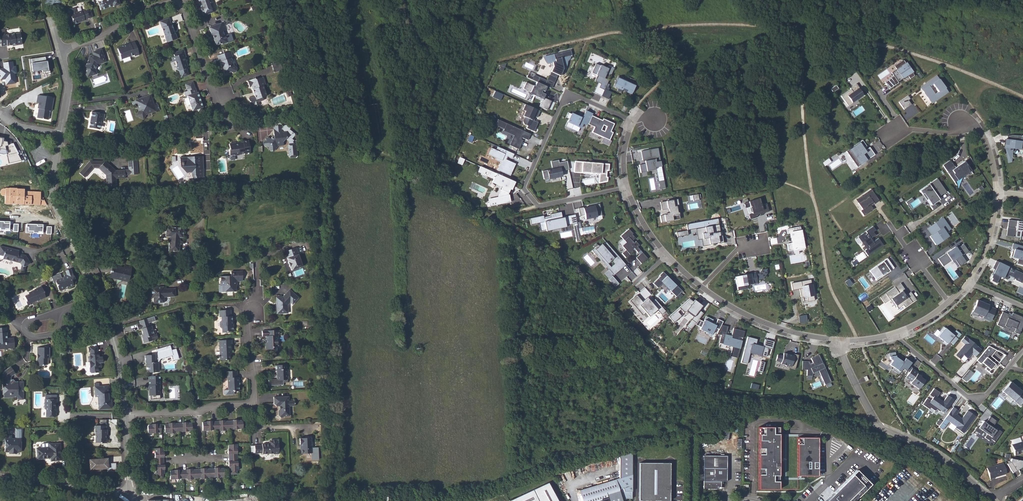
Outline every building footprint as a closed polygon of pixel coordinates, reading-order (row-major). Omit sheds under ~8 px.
[(101,10),(114,6),(114,7),(121,5),(120,2),(121,0),(105,0),(98,2),(101,10)] [(203,16),(213,12),(209,1),(211,0),(198,0),(203,16)] [(69,17),(70,20),(72,21),(73,25),(85,21),(84,20),(92,17),(89,9),(70,15),(70,16),(69,17)] [(159,22),(166,43),(177,39),(172,25),(171,25),(169,18),(159,22)] [(211,36),(214,37),(215,39),(213,40),(215,44),(217,44),(221,43),(223,44),(227,42),(225,37),(223,36),(222,32),(226,31),(224,23),(209,28),(211,36)] [(22,42),(20,32),(6,35),(5,32),(0,33),(0,39),(1,46),(7,45),(16,44),(16,43),(22,42)] [(123,47),(118,49),(121,60),(134,55),(134,56),(139,55),(135,41),(125,45),(126,46),(123,47)] [(84,68),(86,74),(89,76),(92,77),(93,75),(96,68),(98,64),(105,62),(101,49),(93,52),(94,55),(90,57),(88,60),(89,62),(87,65),(85,66),(84,68)] [(549,74),(555,77),(559,69),(561,71),(563,68),(565,68),(567,58),(569,58),(569,55),(571,55),(570,50),(544,56),(546,64),(551,62),(552,66),(549,74)] [(176,52),(173,53),(174,57),(171,58),(173,62),(175,61),(177,66),(176,67),(177,70),(179,71),(181,78),(188,75),(186,69),(188,66),(186,60),(185,61),(184,58),(186,57),(184,53),(177,55),(176,52)] [(228,52),(217,56),(221,68),(222,68),(224,74),(231,72),(233,73),(235,72),(236,69),(235,66),(233,65),(230,58),(228,52)] [(47,55),(29,58),(31,71),(44,69),(44,72),(50,72),(47,55)] [(893,76),(885,82),(890,89),(899,83),(898,82),(907,75),(910,79),(915,76),(904,60),(902,60),(894,65),(896,69),(891,73),(893,76)] [(2,63),(3,69),(0,69),(0,80),(5,79),(6,85),(16,83),(14,74),(17,74),(16,66),(14,66),(13,61),(2,63)] [(609,75),(613,67),(607,65),(605,68),(594,63),(590,72),(596,74),(593,80),(596,82),(599,83),(597,87),(596,86),(593,92),(600,95),(607,79),(603,77),(605,73),(609,75)] [(528,72),(526,77),(537,81),(537,82),(539,77),(528,72)] [(548,87),(551,88),(556,78),(555,77),(549,74),(546,80),(544,85),(548,87)] [(936,75),(920,86),(923,90),(922,90),(931,102),(947,91),(936,75)] [(248,80),(250,87),(252,86),(255,96),(249,98),(250,104),(254,103),(255,106),(259,104),(258,101),(262,100),(262,98),(266,97),(262,86),(265,85),(262,77),(255,80),(254,78),(248,80)] [(631,94),(635,85),(618,77),(614,86),(631,94)] [(537,81),(535,86),(526,82),(523,88),(530,91),(530,93),(543,99),(539,106),(547,110),(551,100),(545,98),(547,94),(542,92),(542,90),(545,91),(545,89),(547,90),(548,87),(544,85),(537,82),(537,81)] [(193,82),(185,84),(187,91),(195,89),(193,82)] [(857,99),(863,95),(860,91),(859,89),(860,88),(856,84),(850,88),(851,89),(841,96),(848,106),(857,100),(857,99)] [(203,108),(197,92),(197,93),(195,88),(195,89),(187,91),(184,92),(185,97),(187,96),(192,111),(197,110),(198,112),(203,110),(202,108),(203,108)] [(132,102),(133,105),(138,103),(140,108),(137,114),(144,118),(145,114),(145,113),(151,111),(151,112),(159,110),(157,103),(153,104),(150,94),(142,97),(143,98),(132,102)] [(36,103),(37,103),(36,109),(38,109),(37,112),(36,118),(47,120),(49,111),(50,111),(53,98),(37,95),(36,103)] [(909,98),(907,95),(898,101),(903,109),(910,104),(907,99),(909,98)] [(540,110),(525,104),(523,109),(526,110),(523,116),(525,116),(523,121),(524,124),(528,125),(527,128),(534,131),(538,122),(533,119),(535,116),(537,117),(540,110)] [(590,115),(591,113),(584,110),(581,117),(575,115),(570,113),(567,112),(565,117),(568,118),(564,126),(570,128),(572,124),(578,127),(579,127),(581,122),(586,125),(587,123),(590,115)] [(89,127),(99,129),(100,121),(103,121),(104,114),(91,111),(89,127)] [(612,132),(609,131),(613,123),(602,118),(601,120),(590,115),(587,123),(593,126),(591,132),(608,139),(612,132)] [(528,140),(530,134),(494,117),(493,120),(497,121),(496,124),(504,128),(503,130),(515,135),(510,145),(519,149),(523,140),(521,139),(520,139),(521,137),(522,138),(528,140)] [(286,137),(285,132),(282,132),(279,135),(278,134),(278,133),(274,133),(274,135),(272,136),(270,138),(267,136),(262,141),(262,144),(270,151),(272,151),(276,146),(282,145),(282,142),(284,138),(286,137)] [(1020,141),(1021,135),(1011,135),(1006,136),(1008,144),(1003,145),(1006,159),(1011,159),(1012,148),(1022,148),(1022,149),(1022,141),(1020,141)] [(3,154),(7,154),(9,163),(22,161),(18,154),(19,153),(13,143),(8,145),(7,142),(3,141),(4,138),(0,137),(0,154),(3,154)] [(288,141),(288,144),(286,146),(288,159),(290,161),(294,161),(296,159),(295,144),(293,143),(292,143),(292,142),(287,138),(286,137),(284,138),(288,141)] [(228,154),(233,154),(234,155),(238,154),(239,153),(243,153),(243,154),(249,153),(247,140),(242,141),(242,142),(238,142),(238,143),(234,144),(234,143),(228,143),(228,148),(228,149),(228,154)] [(846,151),(857,167),(875,155),(869,147),(865,150),(863,148),(866,146),(862,140),(846,151)] [(513,153),(496,145),(494,149),(489,147),(486,153),(495,157),(494,159),(500,161),(496,169),(509,175),(514,163),(504,158),(506,155),(511,157),(513,153)] [(657,147),(640,150),(641,159),(644,158),(645,163),(638,164),(640,172),(640,171),(645,170),(646,171),(649,170),(648,169),(654,168),(654,167),(660,166),(657,147)] [(181,157),(179,158),(179,162),(181,163),(181,165),(182,166),(185,168),(188,168),(192,171),(192,176),(193,176),(193,181),(199,181),(199,176),(202,175),(202,168),(203,168),(202,156),(193,157),(193,158),(188,158),(188,157),(181,157)] [(129,174),(138,173),(137,158),(129,158),(129,168),(129,174)] [(558,171),(568,169),(566,160),(558,162),(557,159),(550,161),(551,169),(546,170),(546,169),(541,170),(543,178),(558,175),(558,171)] [(953,166),(949,159),(942,165),(954,182),(970,170),(963,161),(954,167),(953,168),(952,166),(953,166)] [(98,168),(105,160),(89,161),(79,173),(85,178),(94,168),(98,168)] [(115,169),(105,160),(98,168),(105,174),(106,186),(116,186),(116,177),(125,177),(125,174),(125,169),(115,169)] [(607,164),(573,161),(572,171),(580,172),(580,171),(585,172),(585,170),(589,170),(589,172),(598,173),(597,182),(606,181),(606,177),(604,177),(605,170),(607,170),(607,164)] [(514,181),(479,165),(477,171),(482,174),(483,171),(487,173),(486,176),(492,178),(492,180),(501,184),(495,200),(488,202),(489,205),(488,205),(510,201),(508,194),(507,194),(507,192),(510,185),(511,186),(513,181),(514,181)] [(937,178),(921,189),(919,191),(932,209),(937,207),(934,203),(937,201),(934,196),(938,194),(939,196),(946,192),(937,178)] [(46,204),(44,200),(43,199),(43,198),(43,197),(42,196),(41,196),(40,197),(40,192),(24,191),(24,189),(5,188),(4,204),(16,203),(46,204)] [(870,188),(861,195),(863,198),(857,202),(861,209),(859,210),(863,215),(872,208),(869,204),(872,202),(873,203),(878,200),(870,188)] [(660,221),(679,218),(677,211),(676,211),(675,205),(677,205),(676,198),(659,201),(660,209),(669,208),(670,211),(665,212),(665,213),(659,215),(660,221)] [(758,198),(743,202),(744,207),(749,206),(751,213),(748,213),(750,218),(753,217),(757,216),(756,215),(759,214),(763,213),(763,212),(768,211),(765,203),(760,205),(758,198)] [(427,201),(424,207),(431,210),(434,203),(427,201)] [(582,206),(577,207),(579,215),(583,214),(584,218),(596,216),(596,215),(600,214),(598,203),(593,204),(593,205),(582,208),(582,206)] [(575,222),(574,213),(562,216),(561,217),(560,211),(548,213),(548,215),(549,216),(543,217),(542,216),(542,214),(528,217),(529,223),(538,222),(538,226),(544,225),(544,229),(551,227),(551,225),(557,224),(557,226),(571,223),(572,229),(577,228),(575,222)] [(931,234),(930,235),(932,238),(931,239),(935,244),(947,236),(944,232),(949,228),(942,217),(927,228),(931,234)] [(1006,227),(1015,228),(1014,236),(1019,237),(1020,231),(1022,231),(1022,221),(1021,222),(1019,222),(1019,221),(1007,219),(1006,227)] [(0,221),(0,231),(18,232),(18,224),(9,224),(9,221),(0,221)] [(43,224),(25,224),(26,233),(43,234),(43,224)] [(719,224),(699,228),(700,234),(702,233),(703,238),(701,239),(703,246),(710,245),(710,244),(714,243),(719,242),(719,243),(724,242),(722,235),(720,235),(719,232),(720,232),(719,224)] [(786,233),(789,232),(791,242),(786,243),(787,246),(787,250),(803,247),(799,226),(785,228),(786,233)] [(863,234),(862,232),(857,236),(861,242),(863,241),(868,247),(863,250),(867,256),(882,245),(877,238),(872,241),(870,238),(875,235),(872,231),(875,230),(872,226),(865,231),(866,233),(863,234)] [(178,251),(179,237),(182,237),(183,228),(166,227),(165,236),(169,236),(168,251),(178,251)] [(632,247),(636,252),(639,249),(636,246),(638,244),(634,241),(632,242),(631,240),(634,237),(631,234),(631,233),(627,228),(619,235),(625,242),(621,245),(624,249),(620,253),(624,257),(632,251),(630,249),(632,247)] [(616,262),(620,259),(605,242),(601,246),(600,247),(598,245),(591,251),(593,253),(593,252),(597,256),(599,254),(607,264),(613,259),(616,262)] [(1013,243),(1012,248),(1014,249),(1013,252),(1012,252),(1011,256),(1018,259),(1017,263),(1022,265),(1022,246),(1013,243)] [(954,246),(937,258),(942,266),(953,258),(959,266),(965,261),(961,256),(967,251),(962,244),(956,248),(954,246)] [(3,256),(3,259),(20,262),(21,265),(25,266),(30,263),(25,255),(18,253),(15,253),(15,251),(12,250),(12,249),(0,246),(0,255),(3,256)] [(289,261),(289,262),(290,265),(289,266),(291,269),(293,273),(304,269),(300,257),(301,257),(298,250),(287,254),(289,261)] [(620,259),(616,262),(613,259),(607,264),(599,254),(597,256),(593,252),(593,253),(608,269),(603,274),(607,279),(611,275),(612,274),(613,275),(625,265),(620,259)] [(646,258),(641,252),(638,254),(635,257),(640,263),(646,258)] [(198,268),(195,257),(188,259),(190,270),(198,268)] [(458,257),(457,266),(465,266),(465,258),(458,257)] [(868,270),(875,279),(881,275),(882,275),(893,268),(886,258),(868,270)] [(995,260),(991,268),(994,269),(991,277),(992,278),(991,280),(996,283),(999,276),(1006,279),(1008,275),(1013,277),(1012,277),(1015,278),(1014,279),(1019,282),(1021,282),(1022,278),(1022,273),(995,260)] [(115,277),(117,279),(120,278),(129,280),(132,268),(126,267),(125,270),(122,269),(122,268),(120,265),(114,264),(112,271),(111,271),(112,273),(111,275),(115,277)] [(75,278),(72,271),(72,272),(70,268),(65,270),(66,273),(63,274),(64,276),(56,279),(55,281),(59,291),(65,288),(65,287),(68,286),(74,284),(72,279),(75,278)] [(438,269),(439,276),(447,275),(445,268),(438,269)] [(742,275),(734,276),(737,290),(746,288),(746,284),(756,282),(756,280),(762,279),(766,273),(765,268),(763,269),(760,269),(758,272),(754,273),(754,272),(747,274),(747,273),(742,273),(742,275)] [(224,287),(225,292),(235,291),(235,285),(235,283),(236,282),(236,278),(242,278),(242,271),(230,272),(230,276),(220,277),(220,285),(222,287),(224,287)] [(658,277),(653,283),(657,288),(663,283),(670,290),(669,290),(676,297),(682,291),(662,272),(659,276),(660,277),(659,278),(658,277)] [(618,284),(611,275),(607,279),(615,287),(618,284)] [(810,280),(790,284),(791,291),(798,289),(800,299),(806,298),(807,302),(814,301),(810,280)] [(902,292),(901,290),(904,289),(899,283),(879,297),(883,303),(890,298),(897,308),(902,304),(904,307),(915,299),(910,291),(906,294),(905,293),(904,294),(902,292)] [(26,300),(25,301),(26,304),(28,305),(32,303),(32,301),(36,300),(37,301),(45,297),(43,293),(44,292),(41,286),(33,289),(33,290),(27,292),(27,294),(24,295),(26,300)] [(154,294),(154,298),(153,298),(154,302),(164,302),(164,297),(176,296),(175,288),(166,289),(166,286),(151,287),(151,294),(154,294)] [(281,311),(281,313),(286,313),(286,305),(289,302),(292,305),(298,298),(290,290),(283,297),(276,297),(277,312),(281,311)] [(664,311),(654,298),(650,301),(646,297),(642,301),(635,294),(629,300),(641,314),(644,312),(648,316),(656,309),(660,314),(664,311)] [(692,301),(688,298),(667,316),(672,322),(680,315),(677,311),(679,309),(682,312),(685,310),(693,316),(698,309),(700,307),(692,301)] [(976,300),(971,313),(977,316),(978,314),(983,316),(982,317),(989,321),(994,309),(987,306),(988,305),(983,303),(981,302),(976,300)] [(702,312),(698,309),(693,316),(690,319),(695,322),(698,319),(702,312)] [(220,317),(222,317),(222,320),(220,322),(220,327),(222,328),(222,332),(226,332),(227,331),(233,330),(233,324),(232,324),(231,317),(231,316),(230,310),(219,311),(220,317)] [(996,324),(1003,328),(1004,326),(1009,328),(1009,326),(1015,328),(1013,332),(1018,334),(1022,324),(1022,318),(1021,318),(1022,316),(1012,312),(1010,316),(1009,315),(1009,314),(1002,311),(996,324)] [(695,322),(694,324),(699,327),(698,329),(705,332),(705,333),(709,335),(714,327),(718,329),(720,324),(722,321),(717,318),(714,323),(713,322),(712,323),(710,322),(712,319),(705,315),(702,321),(698,319),(695,322)] [(695,322),(690,319),(685,325),(690,329),(694,324),(695,322)] [(141,324),(142,328),(141,328),(143,334),(144,334),(145,336),(142,337),(144,342),(152,340),(151,335),(154,334),(151,326),(150,326),(148,322),(142,323),(141,324)] [(952,344),(957,338),(942,326),(939,331),(940,332),(937,336),(943,341),(942,342),(945,345),(948,341),(952,344)] [(717,330),(716,333),(720,334),(719,338),(723,339),(722,343),(731,345),(729,355),(736,357),(743,330),(732,327),(730,335),(725,334),(725,332),(717,330)] [(262,336),(265,336),(266,343),(265,343),(265,349),(270,349),(272,347),(276,347),(276,335),(279,335),(278,330),(262,331),(262,336)] [(8,347),(14,347),(13,337),(6,337),(6,331),(0,332),(0,347),(7,346),(8,347)] [(756,339),(747,336),(740,362),(745,363),(748,352),(765,356),(767,348),(771,349),(773,341),(764,339),(762,346),(754,344),(756,339)] [(964,344),(954,355),(959,359),(962,355),(966,358),(971,353),(974,356),(980,349),(964,336),(960,341),(964,344)] [(231,352),(231,344),(232,344),(232,340),(219,340),(220,360),(230,360),(230,357),(230,355),(230,352),(231,352)] [(180,359),(177,348),(172,349),(171,345),(152,350),(153,354),(155,353),(157,359),(173,355),(175,360),(180,359)] [(988,346),(976,360),(980,364),(981,362),(986,366),(984,368),(987,372),(991,367),(992,369),(995,365),(992,363),(995,360),(990,356),(995,350),(988,346)] [(89,363),(90,362),(91,367),(90,367),(90,371),(92,372),(98,372),(98,367),(101,367),(101,366),(101,361),(102,361),(102,357),(101,356),(99,356),(99,353),(98,353),(97,347),(89,348),(89,352),(90,351),(90,355),(90,357),(88,357),(89,363)] [(37,367),(42,367),(44,366),(49,366),(49,359),(50,358),(50,348),(38,349),(37,355),(39,355),(39,359),(37,359),(37,367)] [(905,370),(910,362),(904,358),(902,361),(895,356),(894,352),(888,353),(889,358),(892,360),(889,364),(893,367),(891,369),(898,374),(902,368),(905,370)] [(789,355),(789,354),(782,353),(782,355),(777,354),(775,360),(780,361),(780,363),(787,365),(787,367),(794,368),(797,354),(793,353),(792,355),(792,356),(789,355)] [(808,361),(801,360),(800,369),(806,369),(805,375),(811,375),(811,373),(817,370),(824,384),(830,381),(818,354),(810,358),(812,362),(809,364),(808,361)] [(144,363),(146,363),(146,372),(158,371),(158,362),(155,362),(155,355),(144,355),(144,363)] [(10,375),(15,372),(11,365),(3,371),(2,387),(3,387),(3,398),(18,398),(18,400),(23,400),(23,381),(17,381),(17,382),(14,382),(13,383),(10,381),(10,379),(10,375)] [(286,365),(274,365),(275,371),(276,370),(276,375),(277,376),(277,379),(267,379),(267,385),(282,385),(282,382),(286,382),(286,379),(286,372),(286,369),(286,365)] [(911,368),(904,377),(910,381),(909,383),(917,389),(925,378),(920,374),(919,376),(916,374),(917,372),(911,368)] [(237,385),(237,383),(238,383),(238,377),(237,377),(236,371),(226,371),(227,389),(227,390),(231,390),(233,392),(237,392),(237,385)] [(154,394),(155,395),(159,395),(159,385),(160,385),(160,379),(149,380),(149,394),(154,394)] [(1010,381),(1002,391),(1020,405),(1022,401),(1022,392),(1010,381)] [(94,397),(97,396),(98,409),(111,408),(111,399),(109,399),(108,396),(110,395),(109,385),(93,386),(94,397)] [(937,397),(940,392),(934,388),(929,395),(933,397),(931,400),(927,398),(922,404),(929,409),(930,408),(935,411),(936,409),(939,411),(940,410),(944,413),(954,399),(948,395),(943,402),(937,397)] [(273,403),(276,405),(279,405),(279,409),(278,409),(277,410),(277,415),(280,417),(282,417),(283,415),(288,415),(288,406),(293,406),(293,401),(288,401),(288,396),(273,397),(273,403)] [(44,409),(45,410),(45,417),(55,417),(56,416),(56,411),(55,410),(55,402),(56,402),(56,398),(44,398),(44,409)] [(952,407),(944,418),(955,426),(954,428),(962,433),(974,416),(967,410),(961,418),(959,417),(958,417),(956,416),(957,415),(955,414),(958,411),(952,407)] [(989,438),(994,441),(1001,432),(996,428),(995,430),(991,427),(996,421),(989,416),(985,423),(982,421),(980,423),(981,424),(979,428),(977,427),(974,430),(979,434),(981,430),(986,434),(983,437),(988,440),(989,438)] [(210,423),(210,422),(205,422),(205,423),(201,423),(202,431),(214,430),(218,430),(218,431),(225,431),(225,430),(228,429),(240,429),(242,427),(241,423),(240,421),(237,422),(237,421),(232,421),(231,422),(228,422),(224,422),(224,421),(218,421),(218,422),(214,423),(210,423)] [(164,432),(167,432),(168,433),(174,433),(174,432),(178,432),(185,431),(191,431),(191,429),(190,425),(190,423),(186,423),(182,423),(182,424),(177,424),(174,424),(173,423),(168,423),(168,424),(163,424),(164,432)] [(160,432),(160,425),(155,425),(155,424),(151,424),(151,425),(148,425),(146,426),(147,432),(148,433),(160,432)] [(95,432),(96,432),(96,443),(101,443),(102,443),(106,443),(107,439),(105,437),(105,435),(107,435),(107,430),(106,430),(106,426),(95,426),(95,432)] [(780,428),(758,428),(758,489),(798,489),(798,476),(818,476),(819,438),(798,438),(798,434),(779,434),(780,428)] [(5,444),(5,452),(9,452),(9,454),(16,454),(16,452),(21,452),(21,439),(12,439),(11,435),(3,435),(3,438),(3,444),(5,444)] [(301,446),(301,450),(301,456),(311,455),(311,439),(300,439),(300,446),(301,446)] [(254,453),(262,453),(262,454),(273,453),(273,454),(278,454),(277,440),(269,440),(269,444),(262,444),(261,445),(254,445),(254,453)] [(434,441),(433,457),(441,457),(442,442),(434,441)] [(1016,457),(1022,455),(1021,453),(1022,452),(1022,442),(1012,446),(1016,457)] [(37,460),(50,459),(51,462),(62,460),(60,443),(49,444),(49,448),(36,449),(37,460)] [(227,450),(226,450),(226,455),(228,455),(228,458),(228,462),(227,462),(227,467),(228,467),(228,472),(230,472),(230,475),(236,475),(236,471),(237,471),(237,458),(236,444),(229,445),(227,445),(227,450)] [(154,461),(155,474),(156,474),(157,478),(162,478),(161,474),(163,474),(163,470),(164,470),(163,465),(163,464),(162,461),(162,457),(163,457),(163,452),(162,452),(162,448),(161,448),(154,448),(154,461)] [(727,455),(704,455),(703,488),(718,488),(718,486),(721,486),(721,481),(726,481),(727,455)] [(90,464),(91,464),(91,467),(101,467),(101,468),(106,468),(106,467),(107,467),(107,472),(116,472),(116,464),(109,463),(109,459),(106,458),(101,460),(101,459),(90,459),(90,464)] [(455,460),(456,467),(463,465),(462,458),(455,460)] [(1005,466),(1010,474),(1020,468),(1020,466),(1020,463),(1009,461),(1008,465),(1007,464),(1005,466)] [(670,463),(639,463),(639,500),(670,500),(670,463)] [(994,477),(1004,474),(1002,464),(986,468),(989,480),(995,478),(994,477)] [(469,467),(471,474),(478,472),(477,466),(469,467)] [(168,480),(181,479),(185,479),(185,480),(192,480),(192,479),(196,478),(199,478),(199,480),(206,480),(206,478),(210,478),(223,478),(222,472),(222,469),(218,469),(218,468),(213,468),(213,469),(209,469),(205,470),(205,469),(199,469),(199,470),(195,470),(191,470),(191,469),(185,469),(185,470),(181,470),(177,470),(172,470),(168,471),(168,478),(168,480)] [(826,500),(854,500),(871,484),(857,470),(826,500)] [(579,489),(583,500),(606,500),(609,500),(623,500),(616,478),(579,489)] [(509,500),(558,500),(548,482),(509,500)]
